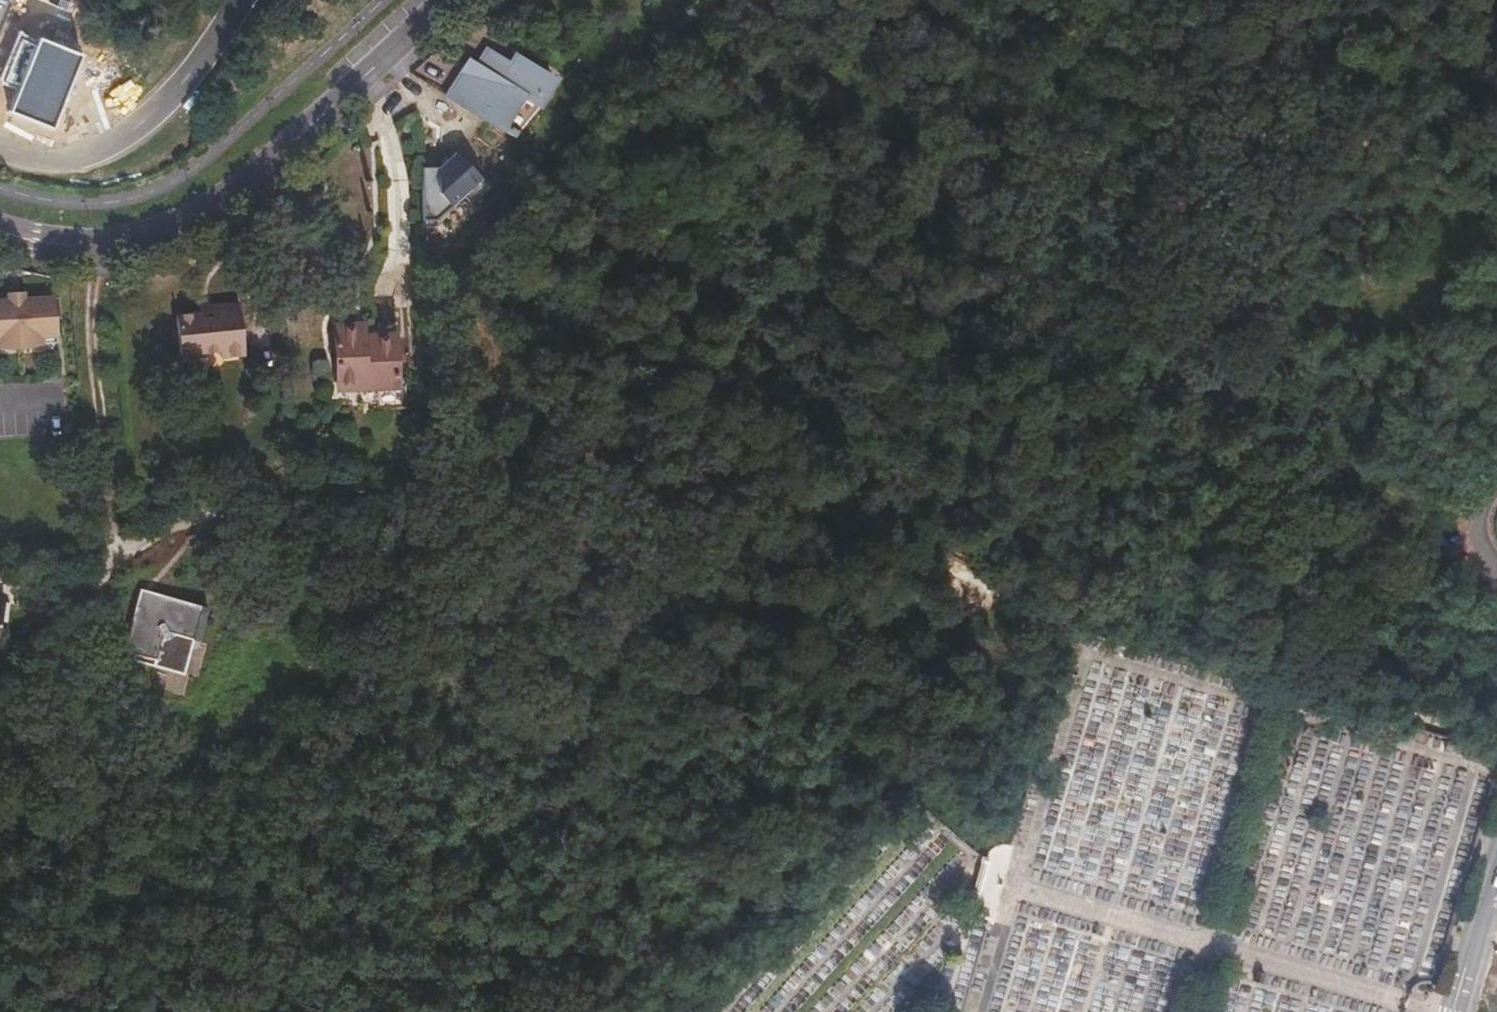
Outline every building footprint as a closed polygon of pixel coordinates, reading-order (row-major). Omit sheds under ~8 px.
[(9,3),(1,0),(0,0),(0,24),(9,3)] [(474,65),(468,61),(448,91),(506,129),(510,123),(525,100),(539,109),(556,83),(514,55),(508,64),(484,49),(474,65)] [(510,123),(506,129),(520,139),(539,109),(525,100),(510,123)] [(423,211),(483,208),(481,159),(421,162),(423,211)] [(0,292),(0,338),(1,338),(8,340),(18,340),(24,339),(34,338),(40,335),(40,327),(54,326),(52,289),(23,291),(23,294),(11,295),(10,292),(0,292)] [(240,313),(240,305),(214,305),(214,310),(176,312),(179,352),(218,351),(219,356),(242,356),(241,326),(240,313)] [(329,331),(331,390),(348,390),(348,395),(393,394),(391,331),(329,331)] [(187,663),(208,595),(148,578),(146,579),(128,640),(139,643),(138,649),(187,663)] [(1463,747),(1440,741),(1438,749),(1461,755),(1463,747)]
